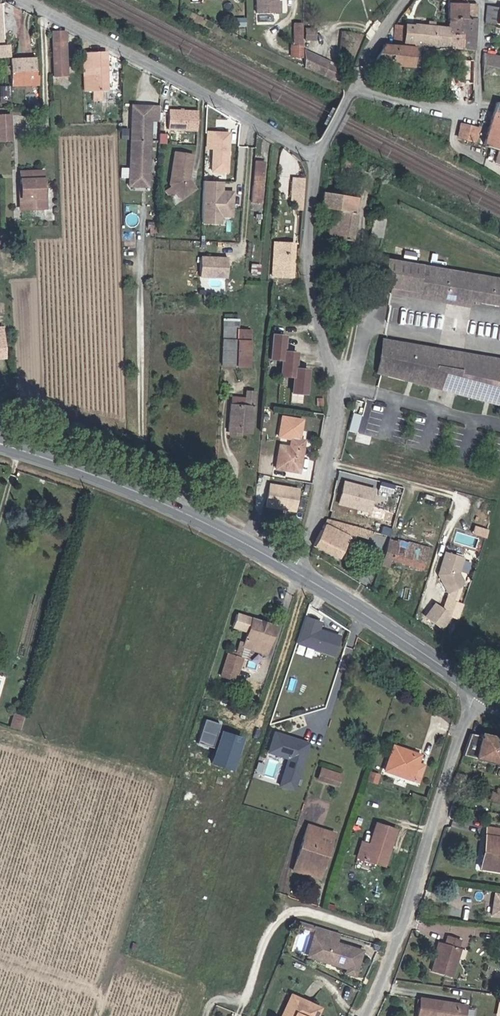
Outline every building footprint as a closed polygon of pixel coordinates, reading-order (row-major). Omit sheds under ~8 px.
[(249,20),(273,20),(273,12),(271,12),(271,0),(250,0),(249,20)] [(458,7),(458,2),(445,0),(443,0),(442,23),(456,24),(458,7)] [(458,7),(456,24),(468,25),(469,8),(458,7)] [(476,26),(490,27),(492,12),(476,9),(476,26)] [(499,45),(499,13),(492,12),(490,27),(499,28),(497,43),(497,44),(499,45)] [(456,24),(442,23),(441,32),(439,31),(438,53),(453,55),(463,56),(468,56),(468,25),(456,24)] [(424,51),(438,53),(439,31),(433,31),(405,28),(405,31),(400,31),(398,33),(396,46),(404,46),(404,48),(424,50),(424,51)] [(51,41),(62,40),(61,32),(50,32),(51,41)] [(295,32),(288,32),(288,54),(285,54),(285,66),(296,66),(296,54),(295,54),(295,32)] [(309,37),(299,37),(298,46),(308,46),(309,37)] [(62,40),(51,41),(53,77),(60,77),(64,77),(63,72),(62,40)] [(407,50),(404,50),(377,48),(366,67),(407,70),(408,58),(437,61),(438,53),(424,51),(417,51),(416,51),(407,50)] [(452,70),(453,55),(438,53),(437,61),(437,69),(452,70)] [(100,55),(77,56),(78,89),(86,88),(86,95),(96,95),(95,86),(101,85),(100,55)] [(33,58),(33,56),(19,57),(19,61),(6,62),(7,72),(8,72),(22,72),(24,72),(24,76),(25,77),(33,76),(33,71),(33,58)] [(323,72),(297,58),(297,76),(320,88),(323,72)] [(475,71),(498,76),(499,66),(475,60),(475,71)] [(8,72),(7,72),(7,74),(7,80),(33,79),(33,76),(25,77),(24,76),(24,72),(22,72),(8,72)] [(146,116),(152,116),(152,103),(145,103),(145,107),(138,107),(136,103),(127,103),(127,138),(146,137),(146,116)] [(487,105),(476,150),(478,151),(499,157),(499,109),(487,105)] [(199,110),(169,109),(168,130),(198,132),(199,110)] [(450,143),(464,147),(467,132),(453,129),(452,133),(452,135),(450,143)] [(146,137),(127,138),(128,176),(131,183),(137,183),(140,179),(146,179),(146,137)] [(211,140),(198,139),(198,155),(204,155),(207,155),(211,156),(210,166),(219,167),(219,147),(212,147),(212,140),(211,140)] [(491,158),(488,170),(499,173),(499,175),(499,160),(491,158)] [(163,195),(158,199),(158,201),(163,205),(168,201),(175,208),(187,198),(187,194),(181,187),(184,163),(166,161),(163,183),(165,184),(163,194),(163,195)] [(332,180),(334,172),(320,170),(319,178),(332,180)] [(205,171),(198,171),(197,198),(202,198),(202,176),(205,176),(205,171)] [(242,171),(241,203),(252,204),(254,173),(242,171)] [(293,176),(291,199),(297,200),(297,207),(305,208),(307,177),(293,176)] [(16,179),(16,201),(23,201),(24,218),(41,217),(39,178),(16,179)] [(222,215),(234,216),(235,189),(223,189),(224,180),(203,179),(201,223),(222,224),(222,215)] [(327,211),(331,211),(333,198),(334,196),(316,194),(314,208),(327,211)] [(333,198),(331,211),(346,214),(349,198),(334,196),(333,198)] [(331,211),(327,211),(322,239),(347,244),(352,215),(346,214),(331,211)] [(277,225),(269,225),(270,240),(278,240),(277,225)] [(270,256),(270,257),(274,256),(290,255),(289,246),(285,246),(284,246),(270,247),(270,256)] [(225,278),(227,256),(198,254),(197,276),(225,278)] [(291,256),(290,255),(274,256),(270,257),(270,280),(277,280),(282,280),(293,280),(291,256)] [(499,298),(499,286),(382,265),(378,290),(386,291),(385,297),(399,300),(400,294),(467,305),(498,311),(499,298)] [(466,312),(467,305),(400,294),(399,300),(466,312)] [(330,296),(316,295),(316,304),(330,305),(330,296)] [(228,323),(216,322),(215,330),(228,330),(228,323)] [(237,372),(240,331),(228,330),(215,330),(213,370),(237,372)] [(263,342),(261,360),(274,361),(273,377),(286,378),(284,395),(298,396),(300,373),(287,371),(289,356),(276,354),(277,338),(263,337),(263,342)] [(433,354),(377,345),(371,377),(402,385),(402,382),(420,385),(427,384),(431,378),(429,372),(433,354)] [(402,382),(402,385),(499,410),(499,405),(488,403),(489,398),(451,391),(457,359),(433,354),(429,372),(431,378),(427,384),(420,385),(402,382)] [(457,359),(451,391),(489,398),(488,403),(499,405),(499,371),(488,368),(488,364),(457,359)] [(233,397),(223,396),(221,423),(243,424),(246,384),(234,383),(233,397)] [(347,418),(342,435),(352,438),(357,420),(347,418)] [(285,452),(287,444),(285,443),(284,452),(273,451),(273,453),(270,473),(282,474),(284,458),(285,454),(285,453),(285,452)] [(298,446),(287,444),(285,452),(285,453),(285,454),(284,458),(282,474),(293,476),(298,446)] [(342,479),(335,503),(368,511),(375,487),(342,479)] [(266,483),(264,507),(296,509),(298,485),(266,483)] [(348,543),(350,539),(353,531),(322,523),(310,550),(335,561),(344,541),(348,543)] [(366,535),(353,531),(350,539),(363,542),(366,535)] [(383,541),(385,540),(371,536),(364,559),(376,563),(383,541)] [(383,541),(376,563),(372,575),(381,577),(384,566),(415,574),(420,559),(432,562),(435,552),(385,540),(383,541)] [(474,562),(435,552),(432,562),(431,565),(470,574),(472,567),(474,562)] [(434,601),(422,615),(442,630),(453,616),(434,601)] [(304,614),(296,644),(333,654),(340,632),(320,627),(322,619),(304,614)] [(243,620),(236,642),(235,646),(241,649),(258,654),(267,626),(243,620)] [(235,646),(236,642),(229,640),(226,651),(218,650),(224,656),(222,662),(230,665),(232,659),(237,660),(241,649),(235,646)] [(218,650),(212,668),(228,673),(230,665),(222,662),(224,656),(218,650)] [(210,675),(221,678),(222,676),(226,677),(228,673),(212,668),(210,673),(210,675)] [(206,763),(233,771),(242,737),(215,729),(206,763)] [(276,784),(295,790),(309,740),(271,729),(265,752),(284,758),(276,784)] [(458,755),(499,765),(499,764),(499,743),(498,743),(499,739),(474,734),(472,737),(464,735),(458,755)] [(404,756),(407,748),(392,744),(384,769),(419,781),(425,763),(417,760),(404,756)] [(419,753),(407,748),(404,756),(417,760),(419,753)] [(339,772),(321,766),(318,775),(336,781),(339,772)] [(452,774),(449,783),(462,787),(464,778),(452,774)] [(499,801),(499,799),(499,790),(497,790),(495,796),(490,795),(489,799),(499,801)] [(383,864),(395,828),(394,828),(374,821),(365,847),(357,845),(354,853),(354,855),(383,864)] [(318,875),(322,863),(317,861),(325,841),(329,843),(332,830),(305,822),(291,865),(318,875)] [(483,833),(486,834),(483,852),(480,852),(477,866),(499,869),(499,828),(484,826),(483,833)] [(488,892),(485,914),(499,916),(499,894),(488,892)] [(311,922),(295,917),(293,922),(310,928),(311,922)] [(337,931),(314,923),(313,929),(311,934),(316,935),(313,944),(317,957),(344,966),(343,971),(352,974),(360,950),(334,941),(337,931)] [(316,935),(311,934),(305,953),(317,957),(313,944),(316,935)] [(438,945),(434,958),(430,974),(449,979),(457,950),(454,948),(456,940),(445,937),(442,945),(438,945)] [(290,993),(281,1014),(278,1015),(313,1015),(318,1006),(290,993)] [(422,1008),(467,1014),(468,1009),(424,1000),(422,1008)]
